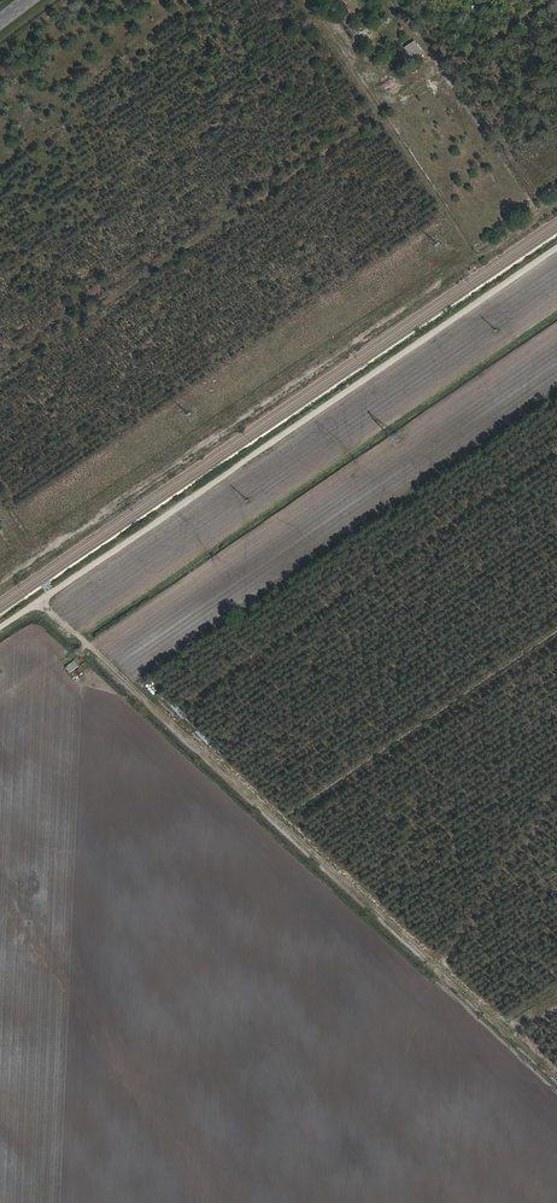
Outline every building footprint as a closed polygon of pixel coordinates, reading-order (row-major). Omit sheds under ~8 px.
[(416,40),(407,46),(415,58),(424,52),(416,40)] [(69,674),(78,666),(73,660),(64,668),(69,674)]
